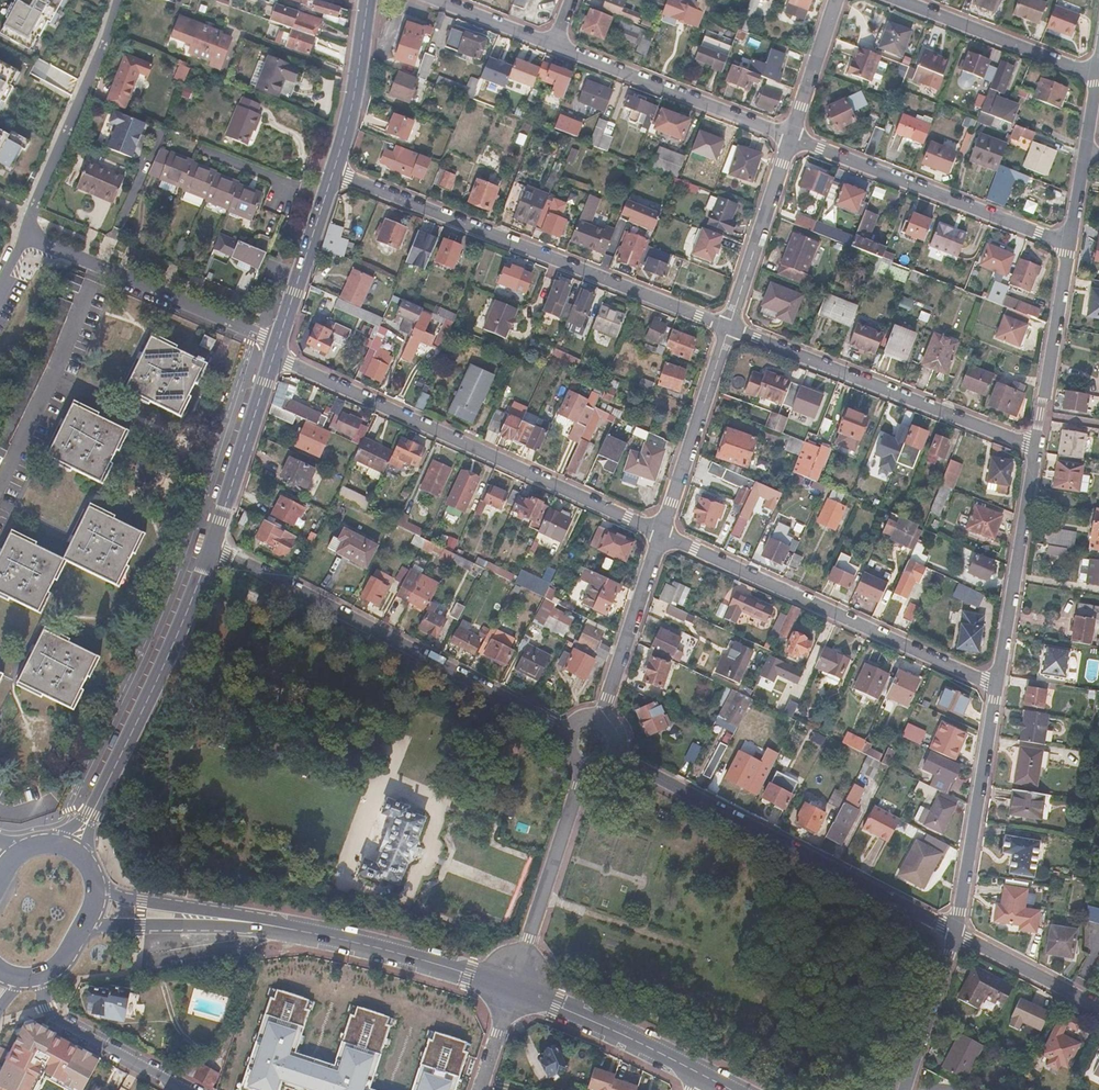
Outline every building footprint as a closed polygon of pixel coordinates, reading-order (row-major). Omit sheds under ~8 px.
[(0,33),(0,34),(30,50),(37,36),(40,37),(48,23),(50,24),(64,0),(18,0),(17,0),(16,0),(6,18),(8,19),(0,33)] [(315,6),(314,9),(337,16),(340,6),(318,0),(316,0),(315,6)] [(512,5),(523,9),(526,0),(514,0),(512,5)] [(635,27),(638,18),(621,11),(623,4),(612,0),(604,0),(599,13),(612,17),(619,21),(620,21),(635,27)] [(661,14),(697,28),(703,14),(708,2),(703,0),(700,0),(696,11),(679,5),(681,1),(679,0),(666,0),(661,14)] [(786,8),(805,16),(811,0),(789,0),(786,8)] [(973,4),(999,14),(1005,0),(974,0),(973,4)] [(1045,4),(1036,0),(1017,0),(1011,14),(1037,25),(1045,4)] [(717,5),(708,2),(703,14),(712,18),(717,5)] [(277,3),(276,7),(271,20),(293,28),(315,36),(321,18),(277,3)] [(1078,16),(1053,7),(1045,28),(1070,38),(1078,16)] [(805,16),(786,8),(783,18),(801,25),(805,16)] [(599,13),(591,9),(582,30),(603,39),(612,17),(599,13)] [(219,14),(208,11),(207,15),(217,20),(219,14)] [(446,15),(440,13),(434,28),(440,31),(446,15)] [(172,35),(192,43),(188,53),(210,61),(210,60),(220,64),(230,38),(220,34),(221,33),(179,16),(172,35)] [(618,27),(624,29),(621,38),(634,43),(640,29),(635,27),(620,21),(618,27)] [(910,30),(888,22),(878,47),(901,55),(910,30)] [(426,29),(408,24),(395,59),(413,65),(426,29)] [(291,34),(284,32),(281,42),(309,52),(312,46),(313,42),(315,43),(316,43),(318,37),(315,36),(293,28),(291,34)] [(746,31),(738,28),(728,53),(736,56),(746,31)] [(485,42),(452,29),(445,47),(479,60),(481,53),(478,52),(479,49),(482,50),(485,42)] [(650,42),(641,38),(635,53),(644,57),(650,42)] [(717,55),(700,48),(695,60),(712,67),(717,55)] [(855,61),(852,60),(847,72),(871,81),(881,56),(860,48),(855,61)] [(932,51),(923,48),(917,64),(918,64),(912,79),(937,89),(948,59),(940,56),(940,58),(937,57),(938,55),(932,52),(932,51)] [(748,65),(741,62),(739,67),(752,73),(776,82),(787,53),(777,50),(774,59),(768,57),(766,62),(758,59),(756,65),(749,62),(748,65)] [(989,59),(969,51),(962,70),(982,78),(989,59)] [(435,56),(424,52),(415,77),(426,81),(435,56)] [(505,86),(513,65),(489,56),(481,78),(505,86)] [(298,68),(268,57),(257,88),(277,96),(284,77),(293,81),(298,68)] [(532,87),(536,76),(540,66),(516,57),(509,78),(532,87)] [(906,67),(908,62),(903,59),(895,75),(903,78),(908,68),(906,67)] [(1,101),(5,103),(13,87),(11,86),(18,71),(0,61),(0,103),(1,101)] [(999,63),(996,71),(980,111),(1011,123),(1018,106),(999,98),(1011,66),(1000,61),(999,63)] [(999,63),(993,61),(989,69),(996,71),(999,63)] [(572,73),(541,62),(540,66),(536,76),(554,83),(549,94),(562,99),(572,73)] [(190,68),(180,64),(174,78),(185,82),(190,68)] [(739,67),(732,65),(726,81),(746,89),(752,73),(739,67)] [(417,80),(398,73),(390,95),(409,102),(417,80)] [(438,76),(432,73),(429,82),(434,84),(438,76)] [(136,82),(118,75),(111,91),(123,96),(121,103),(127,105),(136,82)] [(453,81),(438,76),(434,84),(449,90),(453,81)] [(473,78),(470,77),(466,86),(465,88),(469,90),(466,97),(470,98),(478,81),(473,78)] [(1066,87),(1042,77),(1036,94),(1034,99),(1058,108),(1066,87)] [(765,86),(763,87),(761,93),(759,92),(755,103),(757,106),(767,110),(768,107),(775,110),(783,86),(767,80),(765,86)] [(466,86),(453,81),(449,90),(466,97),(469,90),(465,88),(466,86)] [(612,91),(586,81),(578,101),(604,110),(612,91)] [(866,104),(861,92),(827,108),(836,129),(855,120),(851,112),(866,104)] [(628,95),(623,106),(631,109),(629,115),(630,117),(636,120),(638,119),(641,112),(645,114),(641,123),(649,126),(650,124),(654,114),(649,112),(652,104),(644,101),(646,97),(637,93),(635,98),(628,95)] [(265,114),(243,105),(229,135),(250,144),(256,130),(258,130),(265,114)] [(657,107),(654,114),(650,124),(667,130),(665,134),(681,140),(687,123),(670,116),(671,113),(657,107)] [(146,123),(114,111),(110,122),(117,125),(108,148),(132,158),(136,146),(141,134),(146,123)] [(980,111),(977,119),(997,127),(998,123),(1004,126),(1003,129),(1011,133),(1015,124),(1011,123),(980,111)] [(930,124),(902,113),(895,133),(922,144),(930,124)] [(413,122),(395,115),(388,132),(407,140),(413,122)] [(559,117),(556,126),(578,135),(581,126),(559,117)] [(607,121),(599,117),(588,144),(596,147),(603,132),(607,121)] [(614,123),(607,121),(603,132),(609,135),(614,123)] [(1033,132),(1015,124),(1011,133),(1010,135),(1019,139),(1020,135),(1030,139),(1033,132)] [(884,130),(875,126),(865,153),(874,157),(884,130)] [(716,160),(724,139),(699,129),(691,151),(716,160)] [(10,169),(21,148),(25,150),(30,141),(11,132),(9,135),(0,130),(0,164),(10,169)] [(609,135),(603,132),(596,147),(605,150),(611,136),(609,135)] [(145,136),(141,134),(136,146),(140,148),(145,136)] [(1006,145),(979,135),(968,160),(996,171),(999,164),(1006,145)] [(956,152),(931,142),(922,163),(947,173),(952,161),(956,152)] [(1055,151),(1032,142),(1023,167),(1045,176),(1055,151)] [(393,154),(385,151),(380,163),(412,175),(420,154),(397,145),(393,154)] [(760,155),(732,145),(721,171),(751,181),(760,155)] [(684,156),(659,146),(650,166),(676,176),(684,156)] [(170,154),(160,150),(148,174),(161,178),(170,154)] [(171,152),(170,154),(161,178),(184,188),(193,164),(194,162),(171,152)] [(498,161),(482,155),(479,164),(495,171),(498,161)] [(122,176),(86,160),(75,185),(92,192),(93,190),(112,198),(122,176)] [(959,164),(952,161),(947,173),(955,176),(959,164)] [(217,173),(193,164),(184,188),(183,190),(206,200),(216,174),(217,173)] [(999,164),(996,171),(985,199),(994,202),(1004,179),(1010,181),(1012,176),(1025,181),(1027,176),(999,164)] [(438,170),(427,167),(422,182),(432,186),(438,170)] [(456,171),(447,168),(439,187),(449,190),(456,171)] [(825,176),(807,168),(799,186),(818,194),(825,176)] [(240,183),(216,174),(206,200),(206,201),(229,210),(239,185),(240,183)] [(498,189),(477,180),(469,201),(490,209),(498,189)] [(513,181),(510,190),(503,209),(514,213),(513,217),(535,226),(546,199),(548,194),(513,181)] [(865,193),(843,184),(834,206),(857,214),(865,193)] [(262,194),(239,185),(229,210),(228,211),(252,220),(262,194)] [(712,192),(698,186),(695,195),(711,201),(714,193),(712,192)] [(93,190),(92,192),(111,201),(112,198),(93,190)] [(594,197),(588,194),(581,213),(587,215),(594,197)] [(735,204),(718,197),(708,225),(730,233),(734,222),(729,220),(735,204)] [(554,202),(546,199),(535,226),(535,228),(559,237),(563,226),(566,227),(568,221),(559,218),(564,204),(555,200),(554,202)] [(660,212),(627,199),(620,218),(653,232),(660,212)] [(901,204),(892,201),(886,215),(895,218),(901,204)] [(864,211),(853,239),(851,246),(876,256),(878,251),(884,253),(886,247),(880,244),(879,247),(865,241),(875,215),(864,211)] [(816,222),(791,212),(787,221),(813,231),(816,224),(816,222)] [(587,215),(581,213),(570,240),(604,254),(614,229),(606,226),(604,232),(589,226),(592,217),(587,215)] [(910,223),(905,221),(900,233),(923,242),(931,222),(913,215),(910,223)] [(382,228),(378,226),(374,236),(377,237),(377,239),(397,248),(406,228),(385,220),(382,228)] [(816,224),(813,231),(845,244),(851,246),(853,239),(816,224)] [(341,229),(329,225),(322,244),(336,248),(334,254),(341,257),(342,256),(346,241),(339,237),(341,229)] [(966,235),(938,225),(930,246),(958,257),(966,235)] [(722,235),(701,227),(690,256),(711,264),(715,254),(717,255),(721,246),(718,245),(722,235)] [(437,239),(417,231),(405,261),(424,268),(437,239)] [(818,242),(793,232),(777,275),(807,286),(811,276),(806,274),(818,242)] [(230,256),(237,240),(220,233),(213,249),(230,256)] [(643,239),(628,233),(618,260),(637,267),(647,241),(649,242),(643,239)] [(188,242),(179,238),(172,252),(181,256),(188,242)] [(266,241),(259,238),(256,247),(263,250),(266,241)] [(461,246),(445,240),(436,262),(452,268),(461,246)] [(239,242),(233,255),(259,267),(261,263),(264,264),(267,253),(254,247),(253,248),(247,246),(239,242)] [(643,256),(649,258),(644,270),(664,278),(668,267),(671,254),(660,250),(647,245),(643,256)] [(1012,257),(987,246),(979,266),(1004,277),(1012,257)] [(876,256),(878,257),(892,262),(894,257),(884,253),(878,251),(876,256)] [(649,258),(643,256),(639,268),(644,270),(649,258)] [(1039,267),(1019,259),(1008,286),(1027,293),(1034,276),(1036,277),(1039,267)] [(89,267),(73,260),(67,275),(83,281),(89,267)] [(533,274),(506,263),(497,284),(514,290),(515,289),(525,293),(533,274)] [(372,277),(352,269),(340,298),(359,307),(372,277)] [(923,275),(913,271),(910,278),(920,282),(923,275)] [(560,282),(554,280),(541,308),(547,311),(547,312),(564,318),(570,305),(562,301),(569,285),(560,281),(560,282)] [(1007,288),(984,280),(978,296),(984,299),(1001,305),(1004,296),(1007,288)] [(1092,280),(1085,316),(1098,319),(1098,281),(1092,280)] [(801,296),(770,283),(759,312),(761,316),(776,323),(778,319),(791,324),(801,296)] [(78,290),(63,284),(38,345),(52,351),(78,290)] [(595,295),(578,288),(570,305),(564,318),(573,322),(570,330),(583,335),(590,317),(586,315),(595,295)] [(858,308),(825,294),(818,314),(829,319),(830,316),(851,325),(858,308)] [(1004,296),(1001,305),(1007,308),(1030,317),(1036,319),(1039,310),(1004,296)] [(337,297),(334,305),(378,324),(381,316),(359,307),(340,298),(337,297)] [(408,302),(400,298),(392,315),(404,320),(401,330),(409,333),(420,307),(408,302)] [(513,310),(491,300),(479,329),(500,338),(504,329),(506,330),(510,320),(509,319),(513,310)] [(624,316),(599,306),(591,326),(615,337),(624,316)] [(429,312),(420,307),(409,333),(399,356),(409,360),(418,339),(428,343),(432,335),(421,330),(425,320),(429,312)] [(437,308),(434,314),(442,317),(450,321),(453,315),(437,308)] [(1030,317),(1007,308),(996,337),(1018,347),(1030,317)] [(434,314),(429,312),(425,320),(439,326),(442,317),(434,314)] [(386,318),(381,316),(378,324),(377,326),(382,328),(386,318)] [(442,317),(439,326),(431,344),(439,348),(448,325),(450,321),(442,317)] [(672,329),(653,321),(646,337),(657,342),(653,352),(662,355),(664,350),(672,330),(672,329)] [(347,339),(317,325),(308,345),(326,354),(332,341),(328,339),(329,336),(336,340),(335,341),(344,345),(347,339)] [(882,335),(857,325),(850,344),(875,354),(882,335)] [(382,328),(377,326),(367,349),(374,352),(376,353),(386,330),(382,328)] [(915,335),(894,327),(885,351),(905,358),(915,335)] [(695,339),(672,330),(664,350),(688,359),(695,339)] [(957,343),(934,334),(922,364),(945,373),(957,343)] [(215,342),(204,336),(200,346),(211,351),(215,342)] [(529,336),(526,341),(550,351),(552,347),(529,336)] [(198,360),(152,337),(126,389),(179,416),(195,383),(203,387),(206,381),(202,379),(208,365),(205,364),(206,361),(199,358),(198,360)] [(19,386),(0,424),(0,441),(9,446),(15,434),(13,433),(13,430),(52,351),(38,345),(33,355),(19,386)] [(550,351),(549,352),(562,358),(564,352),(552,347),(550,351)] [(973,349),(966,347),(961,358),(968,361),(973,349)] [(376,353),(374,352),(372,358),(385,364),(388,359),(376,353)] [(577,358),(564,352),(562,358),(574,364),(577,358)] [(578,356),(577,358),(574,364),(573,367),(576,368),(575,371),(578,373),(584,359),(578,356)] [(385,364),(372,358),(364,373),(380,381),(387,365),(385,364)] [(492,374),(469,364),(449,412),(471,422),(492,374)] [(686,370),(664,364),(658,384),(679,391),(686,370)] [(993,375),(969,366),(962,386),(985,396),(993,375)] [(764,376),(753,372),(745,392),(756,396),(757,393),(782,403),(791,381),(766,371),(764,376)] [(617,383),(609,379),(600,397),(609,401),(617,383)] [(653,384),(646,381),(643,387),(650,390),(653,384)] [(279,382),(277,385),(271,404),(279,408),(289,386),(279,382)] [(1011,390),(997,384),(989,406),(1015,416),(1023,395),(1021,394),(1024,386),(1014,383),(1011,390)] [(810,389),(802,385),(792,410),(815,419),(824,396),(809,390),(810,389)] [(587,399),(566,390),(557,413),(563,416),(561,421),(566,424),(569,418),(576,421),(568,437),(579,442),(595,406),(600,394),(592,391),(587,399)] [(428,394),(420,391),(413,407),(421,411),(428,394)] [(1064,401),(1067,402),(1066,410),(1085,414),(1087,396),(1066,392),(1064,401)] [(291,400),(285,411),(296,416),(306,421),(318,426),(322,428),(327,417),(291,400)] [(127,429),(74,402),(48,456),(101,482),(127,429)] [(271,404),(268,414),(292,425),(296,416),(285,411),(279,408),(271,404)] [(622,412),(609,405),(606,411),(611,414),(619,417),(622,412)] [(524,411),(513,406),(508,415),(514,417),(516,414),(522,417),(524,411)] [(606,411),(595,406),(579,442),(566,469),(574,473),(599,417),(608,421),(611,414),(606,411)] [(508,415),(494,409),(486,428),(512,440),(520,420),(522,417),(516,414),(514,417),(508,415)] [(868,418),(847,409),(837,432),(841,434),(836,444),(853,451),(868,418)] [(782,433),(788,418),(772,411),(766,426),(782,433)] [(350,416),(342,413),(335,429),(352,437),(350,441),(360,445),(363,438),(367,430),(358,425),(361,420),(351,415),(350,416)] [(533,426),(520,420),(512,440),(524,446),(533,426)] [(318,426),(306,421),(295,445),(318,456),(329,433),(317,428),(318,426)] [(883,434),(875,455),(895,463),(909,428),(901,424),(895,439),(883,434)] [(546,432),(533,426),(524,446),(537,452),(546,432)] [(928,433),(912,427),(906,443),(921,450),(928,433)] [(756,438),(726,428),(716,457),(746,465),(756,438)] [(1086,435),(1063,430),(1059,456),(1081,460),(1086,435)] [(641,455),(630,451),(623,471),(653,481),(664,450),(660,449),(664,439),(648,431),(641,455)] [(626,444),(607,434),(597,454),(607,459),(602,469),(612,473),(626,444)] [(803,442),(788,436),(784,447),(798,453),(803,442)] [(951,442),(937,436),(929,453),(944,459),(951,442)] [(363,438),(360,445),(353,459),(382,473),(392,453),(363,438)] [(424,450),(401,439),(393,456),(416,466),(424,450)] [(803,442),(798,453),(791,470),(815,480),(829,448),(820,445),(819,447),(804,440),(803,442)] [(1009,450),(993,444),(986,488),(1006,491),(1011,461),(1008,460),(1009,450)] [(1081,460),(1059,456),(1053,488),(1078,492),(1082,467),(1079,467),(1081,460)] [(314,469),(289,457),(280,476),(305,488),(314,469)] [(958,462),(950,459),(941,484),(950,487),(955,475),(953,474),(958,462)] [(755,480),(712,460),(707,471),(741,487),(734,501),(743,505),(755,480)] [(450,469),(434,461),(420,489),(437,497),(450,469)] [(815,480),(791,470),(785,483),(795,487),(798,482),(821,492),(824,484),(815,480)] [(477,482),(461,475),(444,511),(445,511),(442,518),(455,524),(459,517),(460,517),(477,482)] [(781,492),(755,480),(743,505),(739,515),(747,519),(758,494),(776,502),(781,492)] [(487,484),(484,491),(475,509),(474,512),(480,515),(486,503),(500,510),(508,494),(487,484)] [(830,487),(824,484),(821,492),(826,494),(830,487)] [(950,487),(941,484),(929,512),(938,516),(950,487)] [(354,493),(339,485),(335,495),(349,502),(354,493)] [(844,493),(832,488),(816,522),(835,530),(845,506),(839,503),(844,493)] [(51,504),(62,509),(69,494),(58,489),(51,504)] [(484,491),(478,489),(469,506),(475,509),(484,491)] [(518,495),(512,492),(507,503),(513,506),(518,497),(518,495)] [(368,500),(354,493),(349,502),(364,509),(368,500)] [(303,509),(280,496),(271,515),(291,525),(296,517),(298,518),(303,509)] [(518,497),(513,506),(510,512),(518,515),(519,512),(524,514),(523,517),(534,522),(535,520),(542,523),(549,509),(549,508),(542,504),(542,503),(532,498),(530,502),(526,500),(524,500),(518,497)] [(723,505),(700,497),(692,519),(720,528),(723,518),(720,517),(723,505)] [(1002,515),(976,505),(967,528),(993,538),(1002,515)] [(1093,518),(1089,547),(1098,549),(1098,507),(1095,506),(1094,511),(1086,509),(1084,517),(1093,518)] [(137,530),(91,507),(65,559),(117,585),(144,533),(137,530)] [(251,513),(239,507),(233,523),(243,529),(251,513)] [(549,509),(542,523),(538,531),(560,541),(571,520),(567,518),(568,516),(562,513),(561,515),(549,509)] [(407,516),(399,513),(393,524),(401,528),(404,521),(407,516)] [(900,517),(890,513),(881,533),(913,548),(916,542),(921,532),(915,529),(917,527),(900,519),(900,517)] [(746,522),(737,518),(729,534),(738,538),(746,522)] [(295,536),(263,520),(255,537),(273,546),(270,552),(279,556),(286,553),(295,536)] [(415,526),(404,521),(401,528),(412,533),(415,526)] [(421,529),(415,526),(412,533),(414,534),(418,536),(421,529)] [(633,542),(599,527),(590,545),(625,561),(633,542)] [(337,539),(341,541),(335,553),(364,568),(375,546),(342,528),(337,539)] [(1075,533),(1045,528),(1043,545),(1073,549),(1075,533)] [(772,534),(783,539),(780,544),(788,547),(786,552),(792,555),(793,553),(800,538),(788,533),(786,536),(771,529),(765,541),(768,542),(772,534)] [(13,532),(0,558),(0,591),(39,611),(65,559),(13,532)] [(418,536),(414,534),(410,544),(419,548),(423,538),(418,536)] [(772,534),(768,542),(762,555),(787,567),(792,555),(786,552),(788,547),(780,544),(783,539),(772,534)] [(337,539),(332,537),(327,549),(335,553),(341,541),(337,539)] [(444,548),(423,538),(419,548),(429,553),(431,550),(440,555),(444,548)] [(922,545),(916,542),(913,548),(911,551),(918,554),(922,545)] [(1047,547),(1046,557),(1064,558),(1065,549),(1047,547)] [(454,553),(444,548),(440,555),(439,558),(449,563),(450,561),(454,553)] [(851,555),(840,550),(827,579),(849,589),(860,566),(849,561),(851,555)] [(918,554),(911,551),(907,559),(922,565),(925,557),(918,554)] [(995,561),(975,552),(967,570),(987,579),(995,561)] [(454,553),(450,561),(469,570),(473,563),(454,553)] [(793,553),(792,555),(787,567),(795,571),(802,557),(793,553)] [(486,563),(477,558),(474,563),(483,568),(486,563)] [(922,565),(907,559),(902,571),(891,593),(903,599),(915,574),(917,575),(918,572),(927,576),(930,569),(922,565)] [(1090,559),(1086,582),(1098,585),(1098,561),(1090,559)] [(486,563),(483,568),(510,581),(512,575),(486,563)] [(367,576),(370,577),(360,596),(377,605),(387,586),(373,579),(377,571),(371,568),(367,576)] [(407,571),(400,568),(394,580),(401,583),(407,571)] [(580,579),(591,584),(582,604),(605,614),(619,584),(585,568),(580,579)] [(407,571),(401,583),(396,594),(425,609),(438,584),(408,569),(407,571)] [(549,584),(519,570),(513,582),(543,597),(549,584)] [(863,572),(855,591),(877,602),(886,583),(863,572)] [(670,591),(664,589),(659,600),(669,604),(671,601),(684,607),(692,589),(675,582),(670,591)] [(985,592),(971,587),(968,595),(981,600),(985,592)] [(767,621),(774,607),(741,592),(726,622),(737,627),(744,611),(767,621)] [(555,603),(544,598),(532,623),(561,637),(567,625),(549,616),(553,607),(555,603)] [(464,606),(456,602),(449,615),(457,620),(464,606)] [(426,610),(428,611),(419,628),(436,637),(445,620),(432,613),(435,606),(430,603),(426,610)] [(915,606),(908,603),(901,618),(909,621),(915,606)] [(686,612),(669,604),(666,611),(683,619),(686,612)] [(1077,604),(1070,642),(1088,645),(1092,620),(1098,622),(1098,608),(1077,604)] [(792,605),(783,622),(779,632),(778,633),(787,637),(800,609),(792,605)] [(553,607),(549,616),(567,625),(571,617),(553,607)] [(977,650),(983,614),(963,611),(957,646),(977,650)] [(783,622),(774,617),(769,627),(779,632),(783,622)] [(607,629),(588,619),(578,641),(593,649),(597,641),(601,632),(604,634),(607,629)] [(478,636),(458,626),(450,641),(473,653),(479,643),(476,641),(478,636)] [(487,632),(480,628),(477,634),(484,638),(485,637),(487,632)] [(680,638),(661,628),(651,648),(670,657),(670,658),(680,638)] [(97,655),(45,629),(18,682),(71,708),(97,655)] [(806,638),(794,633),(786,650),(797,656),(799,653),(804,655),(810,643),(805,640),(806,638)] [(517,647),(524,651),(515,668),(537,680),(551,655),(528,643),(531,638),(524,634),(517,647)] [(485,637),(484,638),(478,650),(505,663),(511,651),(485,637)] [(610,648),(597,641),(593,649),(592,653),(606,660),(610,648)] [(728,657),(722,653),(713,670),(735,681),(752,649),(736,641),(728,657)] [(1070,649),(1045,645),(1039,680),(1047,682),(1064,685),(1070,649)] [(849,657),(824,646),(814,665),(827,671),(840,677),(849,657)] [(570,655),(563,652),(557,664),(564,667),(563,669),(584,680),(593,660),(573,650),(570,655)] [(670,657),(653,651),(644,681),(663,687),(670,663),(668,662),(669,659),(670,657)] [(781,661),(767,655),(757,675),(771,682),(775,673),(795,683),(801,672),(780,662),(781,661)] [(875,662),(868,659),(854,688),(877,699),(880,692),(886,695),(894,678),(872,668),(875,662)] [(898,670),(894,678),(886,695),(907,705),(918,679),(898,670)] [(837,682),(840,677),(827,671),(825,677),(826,679),(835,684),(837,682)] [(1039,680),(1028,678),(1024,704),(1043,707),(1047,682),(1039,680)] [(971,698),(948,687),(939,706),(961,717),(971,698)] [(746,697),(731,689),(718,714),(737,724),(742,714),(735,711),(733,715),(728,712),(733,702),(745,708),(750,698),(746,697)] [(789,718),(796,703),(787,699),(781,713),(787,716),(789,718)] [(656,702),(637,710),(646,735),(665,728),(656,702)] [(1050,712),(1026,709),(1021,739),(1044,743),(1050,712)] [(789,718),(787,716),(784,722),(791,725),(794,720),(789,718)] [(824,734),(826,736),(831,738),(832,737),(859,751),(864,740),(829,723),(824,734)] [(965,731),(947,723),(938,740),(934,738),(930,748),(947,756),(950,748),(955,751),(965,731)] [(820,745),(824,737),(812,731),(808,739),(820,745)] [(1086,735),(1080,734),(1078,747),(1084,748),(1086,735)] [(865,739),(864,740),(859,751),(866,754),(871,742),(865,739)] [(725,746),(718,743),(703,773),(710,776),(719,760),(725,746)] [(685,761),(694,765),(700,747),(691,744),(685,761)] [(1042,750),(1021,746),(1015,781),(1036,785),(1042,750)] [(923,767),(936,774),(931,786),(941,791),(946,793),(959,764),(931,750),(923,767)] [(879,760),(866,754),(858,771),(870,777),(875,768),(879,760)] [(719,760),(710,776),(748,795),(752,786),(745,783),(749,775),(719,760)] [(879,760),(875,768),(897,779),(901,771),(879,760)] [(927,774),(921,771),(918,779),(919,780),(920,781),(924,782),(927,774)] [(920,781),(919,780),(913,790),(915,790),(925,795),(927,791),(938,796),(941,791),(931,786),(924,782),(920,781)] [(846,795),(839,808),(825,836),(840,844),(858,809),(853,807),(863,787),(853,781),(846,795)] [(790,794),(769,782),(762,797),(782,808),(790,794)] [(1050,794),(1013,788),(1009,811),(1046,818),(1050,794)] [(846,795),(833,789),(826,802),(839,808),(846,795)] [(955,805),(938,796),(930,811),(924,808),(918,819),(942,832),(955,805)] [(383,812),(396,817),(391,830),(388,829),(380,849),(382,850),(377,863),(364,858),(359,872),(379,880),(380,876),(397,883),(407,860),(409,861),(417,841),(414,840),(423,819),(406,812),(409,807),(389,799),(383,812)] [(861,826),(888,839),(899,815),(872,802),(861,826)] [(825,813),(804,803),(795,822),(816,832),(825,813)] [(1003,845),(1013,847),(1009,871),(1033,875),(1039,840),(1004,834),(1003,845)] [(930,846),(916,839),(898,874),(923,887),(940,853),(943,855),(949,844),(935,837),(930,846)] [(1026,891),(1004,886),(999,909),(996,909),(994,920),(1024,926),(1023,930),(1034,932),(1038,912),(1022,909),(1026,891)] [(1075,930),(1049,925),(1045,952),(1070,956),(1075,930)] [(990,977),(972,968),(956,998),(976,1008),(982,995),(1000,1005),(1001,1005),(1011,986),(1010,985),(991,975),(990,977)] [(271,986),(238,1084),(251,1089),(280,1089),(281,1086),(294,1089),(406,1089),(371,1078),(390,1014),(350,1002),(334,1057),(294,1045),(309,996),(271,986)] [(109,992),(91,988),(86,1011),(102,1015),(102,1017),(121,1021),(128,990),(110,987),(109,992)] [(1040,1028),(1050,1007),(1019,993),(1005,1023),(1018,1029),(1022,1020),(1040,1028)] [(5,1089),(83,1089),(106,1051),(53,1025),(40,1011),(8,1022),(0,1038),(0,1087),(5,1089)] [(1079,1021),(1061,1012),(1042,1050),(1051,1054),(1046,1064),(1056,1069),(1059,1063),(1067,1067),(1079,1043),(1064,1035),(1063,1037),(1059,1036),(1065,1024),(1075,1029),(1079,1021)] [(464,1038),(428,1027),(407,1089),(448,1089),(464,1038)] [(981,1045),(960,1033),(942,1067),(963,1078),(981,1045)] [(546,1054),(540,1057),(548,1076),(565,1068),(555,1046),(544,1050),(546,1054)] [(201,1062),(194,1077),(215,1087),(222,1073),(201,1062)] [(594,1068),(587,1087),(595,1089),(610,1089),(613,1079),(615,1075),(594,1068)] [(637,1087),(613,1079),(610,1089),(636,1089),(637,1087)]
